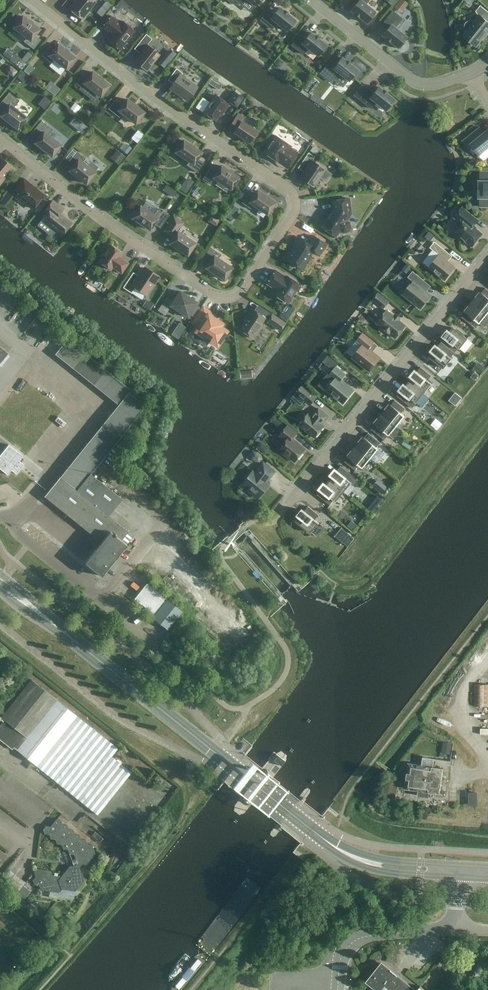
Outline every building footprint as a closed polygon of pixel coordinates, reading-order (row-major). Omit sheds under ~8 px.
[(69,9),(82,19),(96,2),(93,0),(76,0),(69,9)] [(121,9),(126,3),(122,0),(121,0),(116,6),(121,9)] [(369,24),(374,17),(372,16),(375,12),(366,4),(369,0),(352,0),(357,4),(351,10),(355,13),(355,14),(359,17),(360,17),(369,24)] [(401,13),(409,4),(404,0),(400,0),(394,7),(401,13)] [(213,12),(210,3),(203,5),(205,14),(213,12)] [(477,46),(487,33),(487,34),(487,11),(481,6),(476,12),(479,16),(474,23),(471,22),(469,22),(467,23),(466,26),(466,28),(468,30),(464,36),(477,46)] [(284,10),(283,11),(280,8),(274,14),(269,10),(261,20),(272,29),(277,23),(287,30),(290,27),(292,28),(297,21),(288,14),(289,14),(284,10)] [(391,42),(400,49),(405,42),(403,41),(406,37),(397,29),(404,20),(393,11),(382,24),(388,29),(383,35),(386,38),(386,39),(391,42)] [(23,16),(22,17),(20,16),(16,21),(18,23),(14,27),(27,37),(24,41),(34,49),(41,40),(35,35),(40,29),(23,16)] [(121,23),(112,16),(102,27),(112,35),(108,40),(120,50),(135,31),(123,21),(121,23)] [(315,35),(315,36),(311,33),(306,39),(300,35),(292,45),(303,54),(308,48),(318,56),(321,52),(323,53),(328,46),(319,39),(320,39),(315,35)] [(134,60),(147,71),(160,55),(147,45),(152,39),(146,34),(137,45),(143,49),(134,60)] [(75,58),(58,44),(54,50),(49,46),(42,56),(51,63),(55,59),(66,69),(75,58)] [(3,54),(10,59),(14,54),(7,49),(3,54)] [(15,54),(10,60),(23,71),(28,64),(27,63),(33,56),(28,52),(22,59),(15,54)] [(170,64),(163,58),(159,62),(166,68),(170,64)] [(346,61),(342,58),(337,64),(331,60),(321,73),(332,82),(339,73),(349,81),(352,77),(354,78),(359,71),(350,64),(351,64),(346,60),(346,61)] [(30,64),(24,71),(29,76),(35,68),(30,64)] [(8,73),(13,77),(18,72),(10,65),(7,69),(8,73)] [(183,73),(177,69),(168,80),(174,84),(171,88),(187,101),(197,87),(181,75),(183,73)] [(29,78),(21,72),(18,77),(25,83),(29,78)] [(109,85),(93,72),(88,77),(84,74),(76,83),(81,87),(84,83),(101,96),(109,85)] [(379,87),(373,94),(362,85),(354,95),(371,109),(376,102),(386,110),(389,106),(391,108),(396,101),(387,94),(388,93),(383,90),(379,87)] [(244,97),(235,91),(228,101),(237,107),(244,97)] [(1,115),(18,129),(26,118),(14,108),(20,101),(9,92),(0,104),(0,106),(5,110),(1,115)] [(223,110),(225,111),(229,104),(216,95),(204,112),(203,111),(203,112),(216,121),(223,110)] [(49,96),(43,104),(50,108),(55,100),(49,96)] [(144,112),(127,99),(123,105),(116,99),(109,109),(120,117),(123,113),(136,123),(139,119),(141,120),(145,115),(143,113),(144,112)] [(70,109),(76,114),(83,105),(76,100),(70,109)] [(244,118),(238,114),(229,127),(235,131),(234,132),(250,143),(257,132),(242,121),(244,118)] [(40,137),(35,143),(52,156),(61,145),(48,135),(53,129),(42,121),(33,132),(40,137)] [(88,127),(83,123),(78,129),(83,134),(88,127)] [(136,138),(142,142),(149,134),(143,129),(136,138)] [(481,136),(476,130),(463,141),(469,148),(472,146),(479,155),(484,151),(487,156),(487,130),(481,136)] [(288,144),(275,135),(264,152),(276,161),(278,157),(290,165),(298,153),(287,145),(288,144)] [(183,142),(181,140),(177,146),(179,147),(176,152),(189,161),(187,165),(198,173),(204,163),(198,158),(202,152),(184,140),(183,142)] [(310,151),(316,155),(320,149),(312,143),(311,146),(313,147),(310,151)] [(122,150),(128,154),(132,148),(127,144),(122,150)] [(126,157),(117,150),(111,158),(119,165),(126,157)] [(70,170),(87,184),(95,173),(95,172),(98,167),(92,162),(88,167),(83,163),(86,159),(77,152),(70,161),(74,165),(70,170)] [(320,178),(326,182),(331,174),(312,161),(315,157),(309,152),(301,164),(306,168),(300,177),(314,187),(320,178)] [(0,158),(0,184),(13,168),(0,158)] [(239,178),(221,166),(217,171),(211,167),(203,179),(210,183),(214,177),(231,189),(234,184),(236,186),(240,180),(238,179),(239,178)] [(481,198),(481,207),(487,207),(487,172),(481,172),(481,181),(479,181),(479,183),(477,184),(476,186),(475,188),(475,191),(477,194),(479,195),(479,198),(481,198)] [(184,188),(191,192),(199,181),(191,176),(184,188)] [(16,198),(23,203),(19,208),(28,215),(33,208),(43,196),(28,184),(29,182),(24,178),(16,188),(21,192),(16,198)] [(275,202),(258,190),(254,196),(249,193),(242,203),(251,209),(254,205),(267,214),(271,209),(273,210),(277,205),(275,204),(275,202)] [(351,214),(349,198),(332,200),(333,210),(321,227),(333,235),(337,228),(343,232),(347,231),(350,227),(349,223),(346,221),(351,214)] [(64,209),(53,201),(45,211),(48,214),(44,219),(49,223),(47,225),(62,236),(72,223),(60,214),(64,209)] [(133,216),(133,218),(150,230),(154,224),(161,228),(170,215),(163,210),(162,212),(158,209),(154,215),(140,206),(137,211),(135,210),(131,215),(133,216)] [(479,220),(463,207),(454,218),(462,224),(455,233),(472,246),(470,249),(483,233),(476,228),(477,227),(475,225),(479,220)] [(217,213),(213,221),(221,226),(226,218),(217,213)] [(174,216),(164,230),(174,237),(170,243),(188,255),(196,243),(182,234),(185,230),(181,228),(185,223),(174,216)] [(425,237),(431,241),(435,236),(429,231),(425,237)] [(234,237),(240,240),(243,236),(237,232),(234,237)] [(308,244),(298,237),(292,245),(294,246),(286,259),(301,269),(313,251),(319,256),(327,244),(314,236),(308,244)] [(433,250),(423,262),(429,267),(429,268),(445,280),(456,267),(448,262),(444,259),(449,253),(435,242),(430,248),(433,250)] [(123,253),(110,245),(99,262),(112,270),(113,268),(122,273),(129,263),(120,257),(123,253)] [(221,254),(210,247),(204,257),(210,262),(206,267),(224,279),(225,278),(227,279),(231,274),(229,273),(232,268),(218,259),(221,254)] [(407,264),(403,269),(408,273),(412,268),(407,264)] [(136,287),(147,294),(159,277),(145,268),(137,280),(131,276),(123,287),(132,293),(136,287)] [(286,277),(276,270),(267,284),(277,291),(274,294),(288,303),(301,285),(287,276),(286,277)] [(404,294),(420,308),(431,295),(419,286),(424,280),(413,271),(408,277),(414,282),(404,294)] [(486,288),(481,294),(479,292),(475,297),(477,298),(474,303),(487,314),(487,290),(486,288)] [(198,303),(180,291),(174,301),(167,296),(158,310),(165,315),(171,306),(188,317),(198,303)] [(390,302),(379,292),(372,300),(384,310),(390,302)] [(24,330),(29,333),(41,316),(17,299),(9,310),(20,318),(15,325),(23,331),(24,330)] [(143,306),(150,311),(153,305),(146,300),(143,306)] [(462,317),(476,328),(481,322),(485,326),(487,322),(487,314),(474,303),(470,307),(468,305),(465,310),(466,312),(462,317)] [(295,310),(287,304),(279,316),(287,322),(295,310)] [(211,341),(217,345),(227,331),(220,327),(222,324),(209,314),(210,312),(203,308),(194,322),(200,326),(196,331),(210,341),(211,342),(211,341)] [(265,318),(252,309),(247,316),(249,317),(240,330),(252,337),(265,318)] [(377,323),(396,338),(406,326),(387,311),(377,323)] [(267,322),(281,331),(286,323),(272,314),(267,322)] [(184,339),(192,327),(184,322),(176,334),(184,339)] [(473,343),(467,339),(463,335),(464,335),(458,330),(458,331),(454,328),(450,332),(448,331),(444,336),(446,338),(442,342),(455,353),(455,352),(458,348),(460,349),(461,349),(465,353),(473,343)] [(353,358),(369,371),(380,358),(369,349),(374,342),(363,333),(357,340),(363,346),(353,358)] [(130,394),(132,391),(68,340),(56,354),(120,405),(130,394)] [(455,353),(442,342),(438,347),(436,346),(432,351),(434,352),(430,357),(434,360),(433,361),(439,366),(440,365),(444,368),(451,359),(452,359),(453,359),(451,357),(454,353),(455,353)] [(8,353),(0,346),(0,363),(8,353)] [(474,368),(481,373),(485,368),(478,362),(474,368)] [(346,374),(336,367),(330,375),(336,380),(327,390),(343,403),(354,390),(341,380),(346,374)] [(410,382),(426,395),(424,393),(431,384),(432,385),(432,384),(427,380),(431,376),(432,376),(421,367),(420,368),(421,368),(417,372),(416,371),(411,376),(413,378),(410,382)] [(426,395),(410,382),(406,386),(404,385),(400,390),(402,392),(398,396),(398,395),(397,396),(408,405),(409,404),(413,408),(417,403),(416,402),(423,393),(426,395)] [(296,393),(311,406),(318,397),(303,385),(296,393)] [(120,405),(61,478),(78,491),(91,474),(120,438),(146,407),(130,394),(120,405)] [(406,409),(395,400),(391,405),(389,404),(385,409),(387,410),(383,415),(402,430),(406,425),(401,421),(405,416),(401,413),(405,409),(406,409)] [(323,421),(324,422),(328,416),(319,408),(313,416),(309,413),(300,425),(315,438),(325,426),(321,423),(323,421)] [(402,430),(383,415),(380,419),(378,417),(374,422),(376,424),(372,429),(385,440),(385,439),(389,435),(394,439),(402,430)] [(273,422),(278,426),(282,421),(277,417),(273,422)] [(431,425),(437,431),(441,426),(435,421),(431,425)] [(296,462),(306,449),(293,439),(297,433),(288,425),(280,435),(286,441),(280,449),(284,452),(283,454),(289,459),(290,457),(296,462)] [(357,447),(371,458),(378,449),(377,447),(380,443),(381,443),(369,433),(364,438),(362,437),(358,441),(360,443),(357,447)] [(24,465),(19,461),(23,456),(9,445),(0,456),(0,468),(8,475),(12,470),(16,474),(24,465)] [(363,468),(371,458),(357,447),(353,452),(351,450),(348,455),(349,456),(345,462),(356,470),(359,465),(363,468)] [(241,484),(258,498),(270,484),(266,482),(275,472),(263,462),(255,472),(252,470),(241,484)] [(330,481),(346,494),(346,493),(344,492),(351,483),(353,485),(357,480),(358,480),(341,466),(341,467),(338,471),(336,470),(331,475),(333,476),(330,481)] [(61,478),(60,477),(45,497),(102,542),(85,563),(102,576),(127,544),(122,540),(129,532),(109,516),(122,499),(91,474),(78,491),(61,478)] [(383,494),(389,486),(378,479),(373,486),(383,494)] [(346,494),(330,481),(326,485),(324,483),(320,489),(321,490),(318,495),(330,505),(331,505),(330,504),(334,500),(337,502),(336,501),(343,492),(346,494)] [(319,515),(308,506),(308,507),(305,511),(303,510),(299,515),(301,517),(297,521),(301,525),(300,526),(306,530),(307,529),(311,533),(318,523),(319,524),(320,523),(315,520),(318,515),(319,516),(319,515)] [(176,531),(183,521),(178,518),(172,528),(176,531)] [(348,526),(353,530),(357,525),(352,521),(348,526)] [(335,536),(343,542),(350,534),(342,527),(335,536)] [(168,630),(175,622),(183,611),(147,583),(135,599),(155,615),(153,617),(168,630)] [(78,716),(32,679),(2,718),(0,716),(0,721),(3,718),(5,720),(0,726),(0,739),(12,749),(14,747),(98,815),(132,772),(112,756),(118,749),(78,716)] [(475,684),(475,706),(487,707),(487,684),(475,684)] [(452,743),(443,742),(442,753),(450,754),(452,743)] [(273,759),(281,765),(285,760),(277,754),(273,759)] [(433,767),(434,759),(424,757),(423,765),(409,763),(406,789),(419,790),(419,796),(429,797),(430,792),(440,793),(444,768),(433,767)] [(41,890),(53,892),(60,893),(63,889),(76,891),(85,880),(80,867),(83,864),(87,864),(96,853),(93,845),(88,844),(86,840),(82,839),(80,835),(76,834),(74,830),(69,829),(68,825),(63,824),(61,820),(57,819),(51,826),(47,826),(44,829),(45,834),(50,834),(51,839),(56,839),(58,844),(62,844),(64,849),(68,849),(70,854),(75,854),(78,862),(75,866),(71,865),(62,876),(53,875),(51,870),(38,868),(34,872),(36,877),(33,880),(35,885),(39,886),(41,890)] [(92,836),(100,842),(103,838),(95,832),(92,836)] [(22,889),(17,896),(24,901),(29,895),(22,889)] [(383,963),(368,981),(374,986),(370,989),(416,989),(383,963)]
